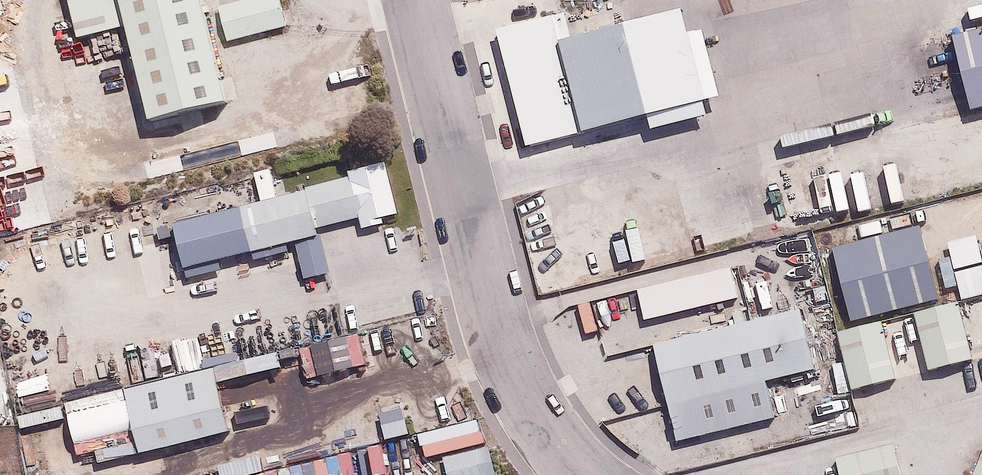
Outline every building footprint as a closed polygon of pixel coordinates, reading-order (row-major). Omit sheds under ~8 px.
[(116,0),(60,0),(71,43),(123,29),(116,0)] [(123,29),(147,121),(219,103),(193,0),(116,0),(123,29)] [(212,13),(221,45),(278,31),(270,0),(264,0),(212,13)] [(672,12),(555,42),(577,129),(694,100),(672,12)] [(511,146),(577,129),(548,17),(482,34),(511,146)] [(952,36),(970,107),(981,104),(981,29),(952,36)] [(4,209),(84,197),(76,142),(0,153),(0,183),(4,209)] [(341,185),(352,226),(355,237),(394,227),(378,164),(339,174),(341,185)] [(341,185),(166,230),(177,270),(352,226),(341,185)] [(832,249),(850,321),(939,299),(921,227),(832,249)] [(312,242),(284,249),(293,286),(322,279),(312,242)] [(981,289),(981,251),(973,253),(981,289)] [(636,289),(643,320),(738,298),(731,267),(636,289)] [(958,304),(915,314),(928,367),(971,356),(958,304)] [(813,368),(798,310),(655,346),(678,438),(769,415),(761,382),(813,368)] [(880,323),(841,332),(855,386),(894,377),(880,323)] [(279,351),(122,388),(138,457),(227,436),(215,382),(283,366),(279,351)] [(129,433),(120,391),(64,403),(73,446),(129,433)] [(969,474),(981,474),(981,444),(969,474)] [(443,458),(447,474),(495,474),(487,446),(443,458)] [(829,465),(831,474),(888,474),(883,452),(829,465)]
